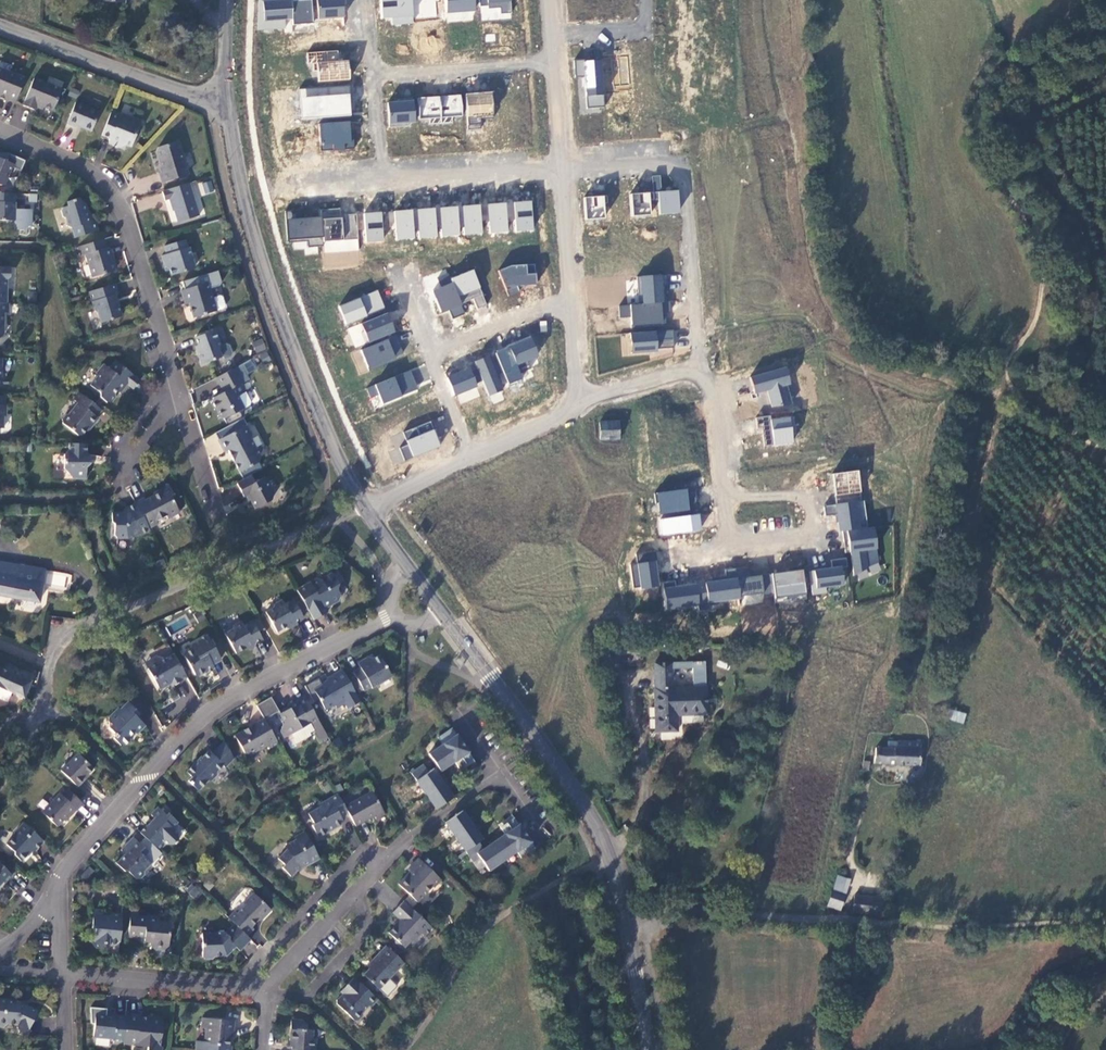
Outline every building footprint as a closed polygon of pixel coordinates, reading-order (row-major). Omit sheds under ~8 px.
[(257,30),(292,30),(292,23),(313,23),(313,0),(257,0),(257,30)] [(344,18),(344,0),(318,0),(317,17),(344,18)] [(439,17),(437,0),(381,0),(382,18),(392,18),(393,24),(413,23),(413,19),(439,17)] [(475,0),(447,0),(445,19),(473,22),(475,0)] [(480,20),(512,19),(511,0),(479,0),(480,20)] [(309,52),(312,83),(351,79),(349,59),(339,60),(338,49),(309,52)] [(575,61),(576,76),(584,76),(587,107),(606,105),(601,58),(575,61)] [(14,102),(23,80),(0,71),(0,100),(4,101),(5,99),(14,102)] [(36,105),(51,112),(60,90),(32,79),(21,107),(34,112),(36,105)] [(299,89),(301,119),(352,115),(349,85),(299,89)] [(493,92),(467,92),(467,128),(481,128),(481,116),(493,116),(493,92)] [(389,123),(463,120),(462,95),(388,98),(389,123)] [(74,126),(89,132),(97,113),(74,103),(65,124),(74,128),(74,126)] [(118,117),(109,113),(100,136),(108,139),(108,140),(109,142),(110,144),(112,145),(113,146),(115,147),(117,147),(119,147),(121,146),(123,145),(129,147),(137,129),(140,130),(142,129),(144,123),(143,121),(131,116),(127,119),(125,117),(119,114),(118,117)] [(320,121),(320,149),(352,149),(352,122),(320,121)] [(160,184),(186,176),(176,142),(156,148),(155,152),(161,173),(157,174),(160,184)] [(3,187),(12,166),(0,160),(0,186),(3,187)] [(659,213),(680,213),(679,190),(660,190),(660,175),(653,175),(654,195),(658,195),(659,213)] [(176,223),(197,217),(187,184),(146,196),(160,192),(163,202),(169,200),(176,223)] [(631,216),(652,213),(650,191),(628,194),(631,216)] [(12,222),(13,211),(14,195),(0,195),(0,222),(12,222)] [(583,196),(584,219),(606,218),(605,195),(583,196)] [(89,222),(83,204),(76,199),(65,203),(66,207),(60,208),(59,211),(61,218),(64,220),(67,228),(70,229),(72,239),(96,231),(93,221),(89,222)] [(511,232),(534,231),(532,200),(488,203),(490,234),(511,232)] [(442,237),(461,235),(458,205),(440,207),(442,237)] [(482,205),(464,205),(463,235),(482,235),(482,205)] [(417,238),(437,237),(435,207),(394,210),(396,240),(417,238)] [(359,265),(357,213),(341,214),(340,208),(316,209),(317,217),(288,218),(289,246),(322,244),(323,267),(359,265)] [(29,211),(13,211),(12,222),(12,231),(23,231),(26,228),(29,228),(29,211)] [(366,242),(385,240),(381,211),(363,213),(366,242)] [(92,278),(113,272),(109,258),(110,258),(107,248),(105,249),(102,240),(77,248),(80,257),(85,256),(92,278)] [(164,268),(168,271),(170,276),(192,270),(188,258),(190,255),(188,248),(186,249),(183,241),(163,247),(165,255),(160,257),(164,268)] [(518,285),(537,283),(535,264),(501,267),(504,296),(519,294),(518,285)] [(5,304),(6,280),(9,278),(9,269),(0,268),(0,304),(5,304)] [(433,289),(441,313),(449,310),(452,318),(470,312),(470,311),(486,305),(474,269),(440,281),(442,286),(433,289)] [(639,304),(618,304),(619,317),(631,317),(632,325),(665,324),(663,274),(638,275),(639,304)] [(207,283),(180,291),(184,305),(188,304),(192,319),(215,312),(215,311),(223,309),(224,307),(221,298),(219,296),(211,299),(207,283)] [(116,296),(113,285),(88,293),(93,312),(97,313),(100,323),(120,317),(114,297),(116,296)] [(379,291),(338,303),(344,322),(385,310),(379,291)] [(347,327),(354,347),(396,332),(389,313),(347,327)] [(675,331),(632,330),(631,349),(674,350),(675,331)] [(213,331),(194,338),(199,350),(196,351),(201,365),(220,358),(224,359),(229,357),(231,353),(228,346),(225,344),(219,347),(213,331)] [(519,365),(540,358),(533,336),(496,349),(508,384),(524,379),(519,365)] [(404,358),(399,337),(362,346),(367,367),(404,358)] [(262,338),(252,342),(256,353),(266,349),(262,338)] [(486,396),(501,392),(492,355),(477,359),(486,396)] [(133,376),(114,362),(108,370),(102,365),(95,374),(96,378),(89,386),(98,394),(99,398),(106,403),(110,403),(114,398),(113,394),(116,391),(119,394),(126,385),(133,376)] [(469,365),(447,373),(460,404),(481,396),(469,365)] [(242,383),(235,368),(207,382),(215,397),(212,398),(211,402),(219,418),(223,420),(250,405),(239,384),(242,383)] [(768,392),(770,408),(793,404),(788,368),(751,374),(754,394),(768,392)] [(410,369),(366,388),(374,408),(419,388),(410,369)] [(139,381),(133,376),(126,385),(132,390),(139,381)] [(95,418),(101,411),(77,392),(71,400),(77,404),(69,415),(63,416),(61,420),(62,424),(77,437),(81,436),(89,426),(91,427),(97,419),(95,418)] [(792,415),(759,417),(761,446),(794,444),(792,415)] [(408,445),(401,447),(404,458),(440,448),(433,421),(403,430),(408,445)] [(619,421),(599,422),(600,440),(620,439),(619,421)] [(223,453),(227,451),(238,472),(259,462),(259,457),(250,439),(251,435),(246,426),(217,441),(223,453)] [(403,433),(391,436),(394,448),(406,444),(403,433)] [(84,480),(84,469),(90,467),(85,465),(85,459),(90,457),(88,456),(85,456),(86,445),(67,444),(67,451),(63,456),(62,470),(68,476),(72,476),(72,480),(84,480)] [(399,447),(388,451),(393,465),(404,461),(399,447)] [(854,577),(880,574),(876,526),(866,527),(860,470),(832,473),(835,504),(824,505),(825,514),(837,513),(839,531),(849,530),(854,577)] [(254,483),(250,476),(236,483),(243,498),(247,496),(254,509),(270,500),(273,493),(264,477),(254,483)] [(143,498),(134,502),(135,503),(148,529),(157,525),(155,521),(165,516),(167,519),(179,513),(175,506),(178,504),(168,486),(158,490),(160,492),(144,500),(143,498)] [(658,516),(657,516),(658,535),(702,531),(700,513),(690,514),(688,489),(656,492),(658,516)] [(148,529),(135,503),(125,508),(126,510),(120,513),(111,513),(111,522),(113,525),(113,536),(116,539),(125,539),(128,537),(131,538),(138,534),(139,535),(149,530),(148,529)] [(651,551),(640,556),(643,563),(654,558),(651,551)] [(812,595),(827,593),(826,586),(847,584),(845,557),(830,559),(831,567),(810,569),(812,595)] [(635,590),(660,585),(655,560),(630,564),(635,590)] [(44,570),(0,563),(0,595),(40,602),(44,570)] [(775,598),(806,596),(804,570),(773,572),(775,598)] [(315,579),(296,590),(313,621),(327,613),(323,607),(328,604),(329,606),(338,601),(340,596),(336,589),(337,585),(332,574),(319,582),(315,579)] [(742,605),(765,603),(762,577),(665,585),(667,609),(700,607),(699,603),(741,599),(742,605)] [(277,633),(285,628),(296,622),(303,618),(293,600),(284,605),(282,600),(274,605),(273,608),(265,613),(277,633)] [(743,605),(742,628),(773,630),(774,606),(743,605)] [(236,654),(246,648),(250,650),(251,645),(262,639),(251,622),(243,627),(240,622),(232,627),(233,629),(224,634),(236,654)] [(192,650),(185,654),(184,657),(194,675),(198,676),(205,672),(205,670),(212,666),(212,665),(220,660),(207,637),(192,645),(191,649),(192,650)] [(154,665),(147,669),(157,687),(163,684),(165,687),(171,684),(172,686),(187,678),(173,654),(165,659),(156,657),(154,665)] [(352,672),(363,691),(370,687),(372,689),(378,685),(379,682),(390,676),(378,655),(373,658),(368,657),(357,663),(360,668),(352,672)] [(706,662),(655,664),(655,668),(656,690),(655,690),(656,733),(677,732),(677,716),(707,715),(706,662)] [(23,698),(30,682),(0,669),(0,687),(23,698)] [(348,709),(360,702),(342,670),(326,679),(328,683),(314,691),(325,710),(334,704),(336,708),(344,703),(348,709)] [(326,735),(303,696),(295,701),(297,703),(288,708),(289,709),(277,715),(282,725),(280,732),(284,738),(310,724),(319,739),(326,735)] [(123,702),(107,717),(108,722),(112,726),(109,729),(115,735),(112,738),(120,746),(123,746),(129,740),(129,736),(133,732),(136,735),(144,726),(135,717),(138,714),(127,702),(125,704),(123,702)] [(964,724),(966,713),(953,709),(950,720),(964,724)] [(256,723),(234,736),(244,754),(250,755),(265,746),(270,748),(278,744),(264,720),(256,724),(256,723)] [(424,764),(412,773),(437,809),(454,797),(438,774),(455,762),(460,768),(474,759),(453,728),(439,738),(443,744),(429,754),(438,766),(429,772),(424,764)] [(233,759),(223,742),(212,755),(209,751),(202,758),(201,757),(197,761),(197,764),(194,767),(193,765),(186,772),(191,778),(187,781),(198,791),(208,781),(211,781),(216,775),(216,772),(222,766),(224,768),(233,759)] [(919,766),(920,743),(898,742),(897,746),(893,746),(893,749),(875,748),(874,763),(919,766)] [(77,753),(60,771),(77,787),(85,779),(84,778),(93,769),(77,753)] [(67,789),(61,796),(60,794),(42,813),(57,827),(68,815),(69,817),(75,810),(82,804),(67,789)] [(371,792),(344,807),(348,814),(355,826),(373,816),(375,819),(384,815),(371,792)] [(341,820),(340,818),(348,814),(344,807),(337,794),(318,805),(319,807),(308,814),(313,824),(311,826),(317,838),(329,832),(328,829),(333,828),(340,824),(341,820)] [(154,819),(140,833),(157,850),(164,843),(166,845),(173,845),(177,841),(177,834),(172,829),(177,823),(168,814),(166,816),(158,808),(151,816),(154,819)] [(463,810),(446,822),(456,836),(463,832),(490,871),(518,852),(522,858),(536,849),(515,818),(501,827),(505,834),(484,849),(479,842),(483,839),(463,810)] [(14,836),(6,845),(14,852),(14,855),(21,862),(27,856),(27,855),(30,850),(32,853),(34,852),(43,843),(43,841),(23,823),(13,833),(14,836)] [(304,832),(294,838),(296,841),(286,846),(285,850),(276,859),(283,865),(280,868),(289,876),(298,868),(300,867),(303,867),(318,859),(304,832)] [(133,838),(126,845),(129,849),(125,854),(125,855),(116,864),(124,872),(128,872),(136,880),(140,880),(144,875),(144,871),(151,864),(143,857),(147,852),(133,838)] [(129,849),(126,845),(121,850),(125,854),(129,849)] [(414,868),(398,884),(417,902),(432,886),(433,887),(440,880),(418,859),(411,866),(414,868)] [(2,882),(4,884),(12,876),(0,865),(0,885),(2,882)] [(89,868),(81,877),(86,881),(94,872),(89,868)] [(849,881),(836,876),(831,893),(844,897),(849,881)] [(194,883),(186,889),(194,900),(202,893),(194,883)] [(880,886),(866,885),(865,896),(879,897),(880,886)] [(235,912),(228,919),(234,925),(246,936),(253,930),(251,927),(260,918),(263,918),(271,910),(253,893),(244,902),(245,905),(237,914),(235,912)] [(881,899),(854,896),(852,912),(880,915),(881,899)] [(404,901),(392,913),(400,921),(388,933),(395,939),(395,943),(402,950),(411,941),(414,941),(421,934),(424,937),(432,928),(404,901)] [(119,942),(121,915),(109,914),(109,917),(92,916),(91,929),(95,929),(93,942),(97,947),(108,948),(108,945),(115,945),(119,942)] [(129,918),(128,937),(136,938),(136,936),(144,937),(144,941),(150,942),(149,945),(152,949),(164,950),(168,947),(170,925),(158,923),(158,918),(146,917),(146,918),(138,917),(137,919),(129,918)] [(220,930),(219,933),(205,932),(203,955),(205,958),(212,958),(215,956),(215,955),(220,955),(220,956),(226,957),(235,948),(240,952),(251,940),(246,936),(234,925),(225,934),(225,931),(220,930)] [(387,948),(385,946),(379,953),(381,954),(387,948)] [(404,963),(387,948),(381,954),(379,953),(370,962),(372,965),(363,975),(378,990),(404,963)] [(336,1004),(354,1021),(358,1021),(362,1016),(362,1012),(367,1006),(371,1006),(377,1000),(353,977),(345,986),(348,988),(342,994),(336,1000),(336,1004)] [(4,1026),(7,1024),(16,1025),(18,1025),(16,1028),(18,1032),(26,1035),(36,1012),(23,1006),(19,1005),(19,1001),(0,1000),(0,1026),(4,1026)] [(123,1040),(125,1017),(106,1016),(106,1009),(90,1007),(90,1023),(94,1024),(93,1036),(112,1038),(112,1041),(123,1042),(123,1040)] [(123,1040),(128,1040),(128,1042),(147,1044),(147,1049),(159,1049),(162,1019),(149,1018),(149,1022),(140,1021),(140,1017),(125,1016),(125,1017),(123,1040)] [(195,1041),(195,1049),(231,1049),(231,1047),(228,1047),(229,1039),(229,1033),(233,1033),(234,1021),(201,1018),(200,1028),(205,1029),(204,1042),(195,1041)] [(289,1041),(292,1041),(291,1047),(291,1049),(314,1049),(315,1039),(312,1039),(313,1030),(306,1030),(306,1025),(301,1020),(290,1020),(289,1041)]
